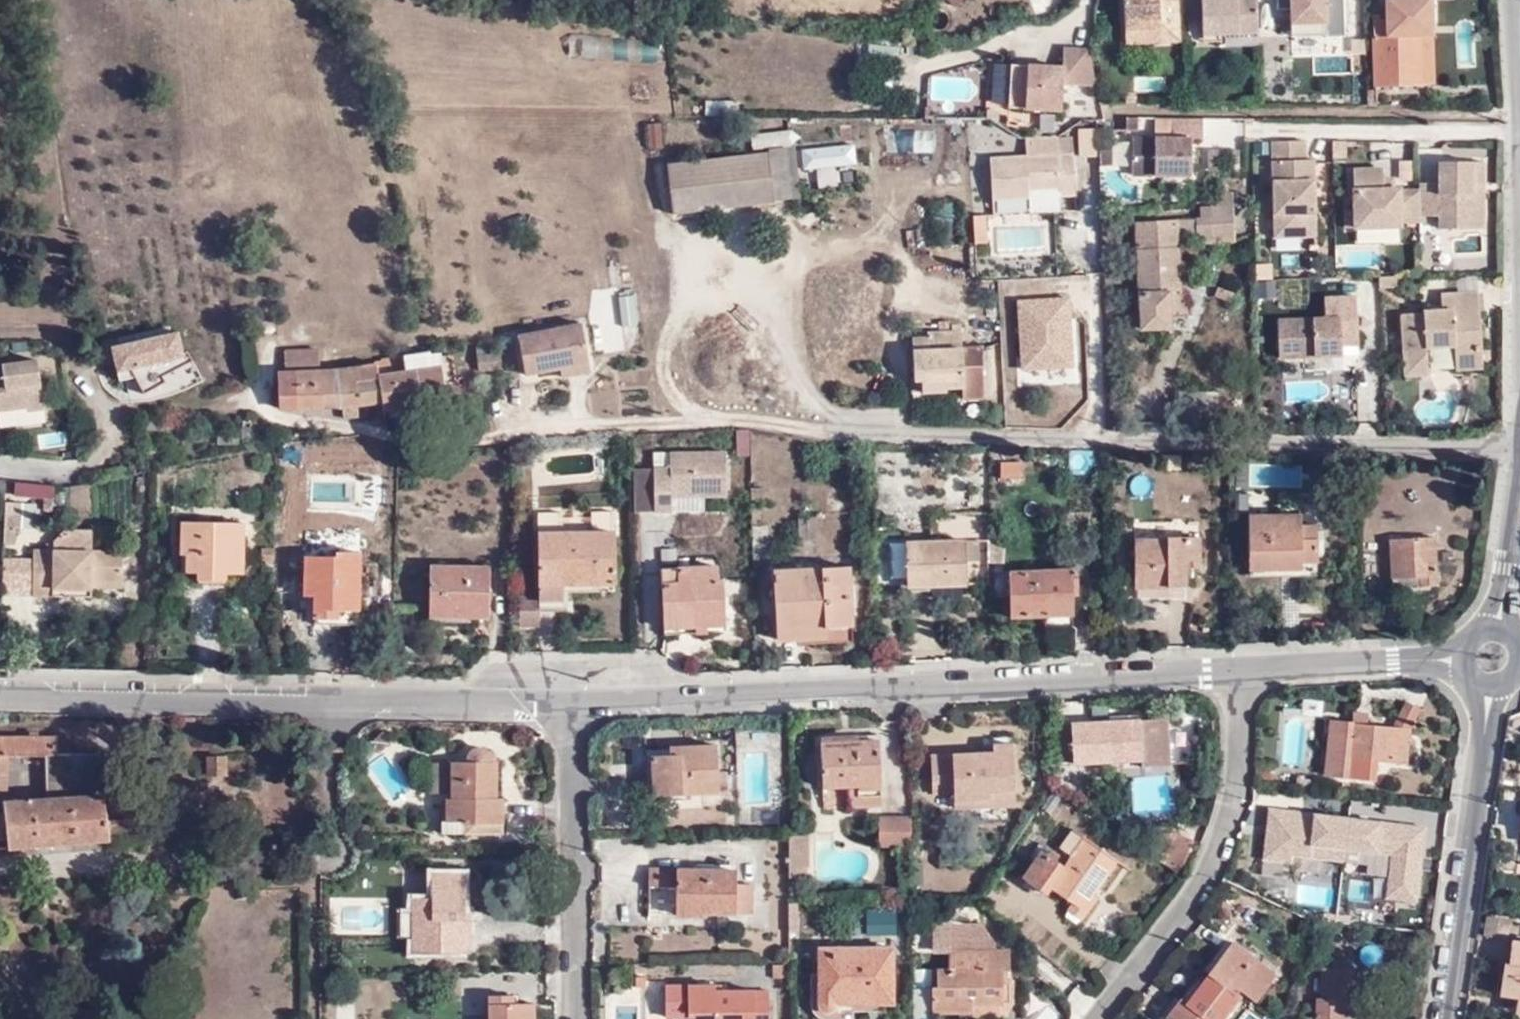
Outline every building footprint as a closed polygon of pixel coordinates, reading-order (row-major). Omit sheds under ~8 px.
[(1039,13),(1059,0),(1031,0),(1039,13)] [(1180,38),(1178,0),(1123,0),(1124,26),(1153,24),(1154,39),(1180,38)] [(1258,31),(1257,0),(1201,0),(1203,32),(1220,32),(1258,31)] [(1433,34),(1432,0),(1388,0),(1389,21),(1374,21),(1376,87),(1423,86),(1421,34),(1433,34)] [(1124,42),(1154,39),(1153,24),(1124,26),(1124,42)] [(1434,85),(1433,34),(1421,34),(1423,86),(1434,85)] [(1010,68),(1010,112),(1062,112),(1062,86),(1097,86),(1088,49),(1061,47),(1061,68),(1041,68),(1040,75),(1027,76),(1027,68),(1010,68)] [(1376,88),(1368,88),(1369,104),(1377,104),(1377,100),(1382,100),(1381,92),(1376,90),(1376,88)] [(702,113),(732,113),(732,98),(702,98),(702,113)] [(1201,117),(1171,117),(1171,135),(1130,135),(1130,172),(1189,173),(1189,136),(1201,137),(1201,117)] [(663,148),(662,123),(648,124),(650,149),(663,148)] [(846,139),(845,126),(807,125),(807,139),(846,139)] [(1058,154),(1057,137),(1025,140),(1026,156),(991,159),(994,199),(1030,197),(1030,189),(1060,187),(1058,154)] [(1272,142),(1274,213),(1293,214),(1293,236),(1314,235),(1313,205),(1308,204),(1308,182),(1313,182),(1312,160),(1303,160),(1303,141),(1272,142)] [(1347,158),(1347,141),(1335,141),(1335,158),(1347,158)] [(1110,147),(1097,147),(1098,163),(1110,163),(1110,147)] [(767,152),(773,200),(800,197),(794,149),(767,152)] [(773,202),(773,200),(767,152),(668,165),(674,214),(773,202)] [(1073,153),(1058,154),(1060,187),(1030,189),(1030,197),(1076,194),(1073,153)] [(1418,190),(1419,216),(1439,215),(1439,228),(1483,228),(1483,194),(1477,194),(1477,183),(1482,183),(1482,161),(1439,161),(1438,183),(1418,183),(1418,190)] [(1354,227),(1379,226),(1377,169),(1353,170),(1354,227)] [(1399,221),(1419,221),(1419,216),(1418,190),(1398,190),(1398,189),(1392,188),(1382,189),(1382,178),(1381,169),(1377,169),(1379,226),(1399,226),(1399,221)] [(1382,189),(1392,188),(1391,178),(1382,178),(1382,189)] [(1193,230),(1194,240),(1232,238),(1230,190),(1210,191),(1210,203),(1197,204),(1197,216),(1186,217),(1187,230),(1193,230)] [(1293,214),(1274,213),(1274,236),(1293,236),(1293,214)] [(1176,259),(1176,240),(1175,226),(1180,225),(1181,222),(1181,217),(1135,219),(1139,327),(1169,326),(1168,311),(1185,311),(1184,288),(1177,288),(1176,273),(1176,259)] [(1176,240),(1194,240),(1193,230),(1187,230),(1186,217),(1181,217),(1181,222),(1180,225),(1175,226),(1176,240)] [(975,218),(976,245),(988,245),(987,218),(975,218)] [(1186,258),(1176,259),(1176,273),(1186,273),(1186,258)] [(1380,278),(1381,289),(1399,288),(1399,276),(1380,278)] [(1455,345),(1455,349),(1482,347),(1478,291),(1441,294),(1443,310),(1424,311),(1424,314),(1403,316),(1406,376),(1429,374),(1426,347),(1455,345)] [(1277,358),(1304,357),(1304,350),(1312,349),(1312,356),(1341,355),(1341,345),(1356,345),(1355,296),(1324,298),(1324,318),(1276,319),(1277,358)] [(526,373),(560,366),(588,361),(580,324),(518,336),(526,373)] [(962,399),(980,399),(978,349),(967,348),(967,355),(962,355),(962,349),(961,349),(961,326),(952,326),(952,333),(928,333),(928,338),(913,338),(913,379),(911,379),(911,392),(945,392),(945,388),(962,388),(962,399)] [(501,370),(500,353),(491,353),(490,347),(476,348),(478,371),(501,370)] [(1482,347),(1455,349),(1457,370),(1484,367),(1482,347)] [(318,371),(317,352),(282,356),(283,373),(277,373),(279,409),(333,406),(343,405),(357,404),(382,402),(379,375),(406,371),(405,356),(375,360),(375,364),(338,370),(318,371)] [(429,367),(426,353),(405,356),(406,371),(379,375),(382,402),(384,410),(431,403),(430,403),(424,369),(429,367)] [(429,353),(426,353),(429,367),(424,369),(430,403),(431,403),(446,401),(440,355),(430,356),(429,353)] [(588,361),(560,366),(562,375),(588,370),(588,361)] [(30,409),(31,413),(46,410),(39,362),(4,367),(5,373),(0,373),(0,412),(30,409)] [(109,372),(108,362),(93,363),(94,372),(109,372)] [(358,417),(357,404),(343,405),(343,418),(358,417)] [(243,431),(258,430),(258,420),(243,420),(243,431)] [(655,470),(635,470),(635,513),(705,513),(706,496),(728,497),(728,454),(655,454),(655,470)] [(1020,479),(1021,463),(1000,462),(1000,478),(1014,477),(1014,479),(1020,479)] [(763,488),(749,488),(750,500),(764,499),(763,488)] [(22,503),(5,503),(4,544),(16,544),(16,528),(21,528),(22,503)] [(569,610),(570,593),(569,592),(564,591),(564,585),(601,584),(616,584),(615,513),(592,513),(593,534),(563,534),(563,514),(539,514),(541,597),(541,610),(569,610)] [(1249,515),(1250,562),(1276,563),(1276,568),(1301,568),(1301,562),(1315,562),(1315,525),(1300,525),(1300,514),(1249,515)] [(810,518),(810,520),(799,520),(800,542),(818,542),(819,530),(823,530),(822,518),(810,518)] [(187,572),(198,573),(198,581),(229,581),(228,574),(243,574),(244,523),(182,522),(181,555),(187,556),(187,572)] [(34,563),(34,594),(36,595),(54,596),(54,589),(92,590),(92,587),(93,581),(124,581),(124,551),(93,550),(93,528),(65,528),(54,541),(55,541),(55,551),(47,550),(34,550),(34,563)] [(1391,539),(1393,577),(1419,576),(1419,585),(1436,584),(1435,536),(1391,539)] [(1185,597),(1184,567),(1199,566),(1198,537),(1166,537),(1165,540),(1135,540),(1134,597),(1185,597)] [(906,541),(906,579),(928,578),(928,586),(966,586),(965,540),(906,541)] [(47,542),(47,550),(55,551),(55,541),(54,541),(47,542)] [(314,597),(314,619),(339,620),(339,612),(358,612),(360,553),(336,553),(336,557),(304,556),(303,597),(314,597)] [(1276,563),(1250,562),(1250,576),(1315,576),(1315,562),(1301,562),(1301,568),(1276,568),(1276,563)] [(4,564),(3,594),(34,594),(34,563),(4,564)] [(717,566),(678,566),(676,566),(677,581),(662,582),(661,608),(674,607),(675,628),(706,627),(725,626),(723,579),(717,579),(717,566)] [(661,567),(662,582),(677,581),(676,566),(661,567)] [(800,629),(826,628),(853,628),(851,567),(772,570),(775,640),(800,640),(800,629)] [(454,610),(489,610),(490,569),(431,568),(430,612),(454,612),(454,610)] [(1009,617),(1044,616),(1072,614),(1072,596),(1072,585),(1077,585),(1076,569),(1008,572),(1009,617)] [(1419,576),(1393,577),(1393,586),(1419,585),(1419,576)] [(928,578),(906,579),(907,587),(928,586),(928,578)] [(569,592),(570,593),(600,594),(601,584),(564,585),(564,591),(569,592)] [(520,598),(520,627),(541,627),(541,610),(541,597),(520,598)] [(664,635),(665,635),(666,633),(674,607),(661,608),(664,635)] [(666,633),(665,635),(706,634),(706,627),(675,628),(674,607),(666,633)] [(490,619),(489,610),(454,610),(454,612),(430,612),(430,624),(474,624),(475,619),(490,619)] [(339,620),(314,619),(314,627),(358,628),(358,612),(339,612),(339,620)] [(1072,614),(1044,616),(1043,625),(1072,624),(1072,614)] [(827,638),(826,628),(800,629),(800,640),(827,638)] [(1395,727),(1411,729),(1422,709),(1409,703),(1395,727)] [(1074,763),(1141,760),(1141,767),(1169,766),(1166,718),(1138,719),(1138,714),(1109,716),(1109,721),(1072,723),(1074,763)] [(1407,763),(1411,729),(1395,727),(1367,724),(1351,723),(1329,721),(1323,777),(1348,780),(1350,758),(1407,763)] [(106,820),(99,753),(58,753),(58,737),(0,736),(0,805),(3,805),(7,757),(46,757),(47,802),(4,806),(4,812),(0,813),(0,841),(8,842),(8,847),(107,841),(107,834),(106,820)] [(882,807),(878,747),(859,747),(859,740),(821,741),(824,790),(850,789),(851,809),(882,807)] [(716,745),(679,746),(679,756),(669,756),(654,755),(655,794),(716,793),(716,782),(716,771),(716,745)] [(679,756),(679,746),(670,745),(669,756),(679,756)] [(989,754),(982,755),(932,757),(933,793),(952,793),(954,800),(989,800),(989,783),(988,774),(998,773),(1013,774),(1013,745),(989,745),(989,754)] [(447,801),(446,823),(502,824),(503,800),(496,800),(496,763),(494,763),(492,756),(488,751),(484,749),(478,748),(474,749),(470,752),(466,758),(466,761),(466,764),(431,764),(431,795),(451,795),(451,801),(447,801)] [(212,777),(227,777),(226,757),(212,757),(212,777)] [(725,772),(716,771),(716,782),(725,783),(725,772)] [(998,782),(998,773),(988,774),(989,783),(998,782)] [(1505,787),(1504,795),(1516,796),(1517,789),(1505,787)] [(911,845),(911,817),(880,816),(880,845),(911,845)] [(150,817),(106,820),(107,834),(151,830),(150,817)] [(502,824),(446,823),(445,835),(503,837),(502,824)] [(1023,877),(1042,891),(1046,895),(1051,888),(1070,902),(1066,908),(1082,920),(1097,898),(1093,895),(1116,861),(1072,828),(1058,846),(1071,856),(1063,868),(1055,862),(1047,856),(1040,850),(1023,877)] [(1194,841),(1177,833),(1166,858),(1182,864),(1194,841)] [(807,834),(789,835),(790,863),(805,864),(806,863),(807,834)] [(1047,856),(1055,862),(1059,855),(1051,849),(1047,856)] [(992,864),(998,869),(1005,858),(998,854),(992,864)] [(790,863),(789,876),(805,876),(805,864),(790,863)] [(911,865),(911,886),(924,886),(923,865),(911,865)] [(704,905),(704,913),(751,913),(751,883),(734,884),(734,869),(648,869),(648,887),(677,887),(677,906),(704,905)] [(413,907),(413,938),(412,952),(470,953),(470,919),(465,920),(464,876),(431,876),(431,899),(413,898),(413,907)] [(1039,897),(1042,891),(1023,877),(1019,882),(1039,897)] [(677,914),(704,913),(704,905),(677,906),(677,914)] [(398,938),(413,938),(413,907),(398,908),(398,938)] [(1002,984),(1010,984),(1009,948),(995,948),(996,943),(981,924),(949,924),(949,967),(938,968),(937,987),(933,987),(933,1014),(960,1014),(960,1004),(1002,1004),(1002,984)] [(1511,939),(1508,961),(1503,961),(1500,995),(1519,997),(1519,940),(1511,939)] [(1218,961),(1224,967),(1214,981),(1208,974),(1185,1003),(1183,1000),(1167,1018),(1225,1018),(1245,994),(1255,1002),(1276,975),(1234,941),(1218,961)] [(836,1004),(892,1003),(892,947),(818,948),(818,962),(819,993),(819,1004),(822,1008),(828,1010),(835,1007),(836,1004)] [(811,1007),(813,1011),(828,1010),(822,1008),(819,1004),(819,993),(818,962),(810,961),(811,1007)] [(1224,967),(1218,961),(1208,974),(1214,981),(1224,967)] [(1316,1017),(1316,1018),(1342,1018),(1342,1001),(1347,1001),(1348,970),(1321,969),(1321,999),(1317,999),(1316,1017)] [(1280,979),(1276,975),(1255,1002),(1259,1006),(1280,979)] [(689,1018),(696,1018),(770,1018),(770,990),(715,991),(715,983),(666,983),(666,1017),(689,1018)] [(1010,984),(1002,984),(1002,1004),(960,1004),(960,1014),(972,1014),(975,1018),(1000,1018),(1004,1016),(1010,1009),(1011,1006),(1011,984),(1010,984)] [(526,1004),(514,1004),(514,996),(488,996),(488,1018),(526,1018),(526,1004)] [(813,1011),(816,1016),(818,1017),(824,1018),(846,1018),(853,1018),(852,1011),(892,1011),(892,1003),(836,1004),(835,1007),(828,1010),(813,1011)] [(526,1018),(535,1018),(536,1004),(526,1004),(526,1018)]
